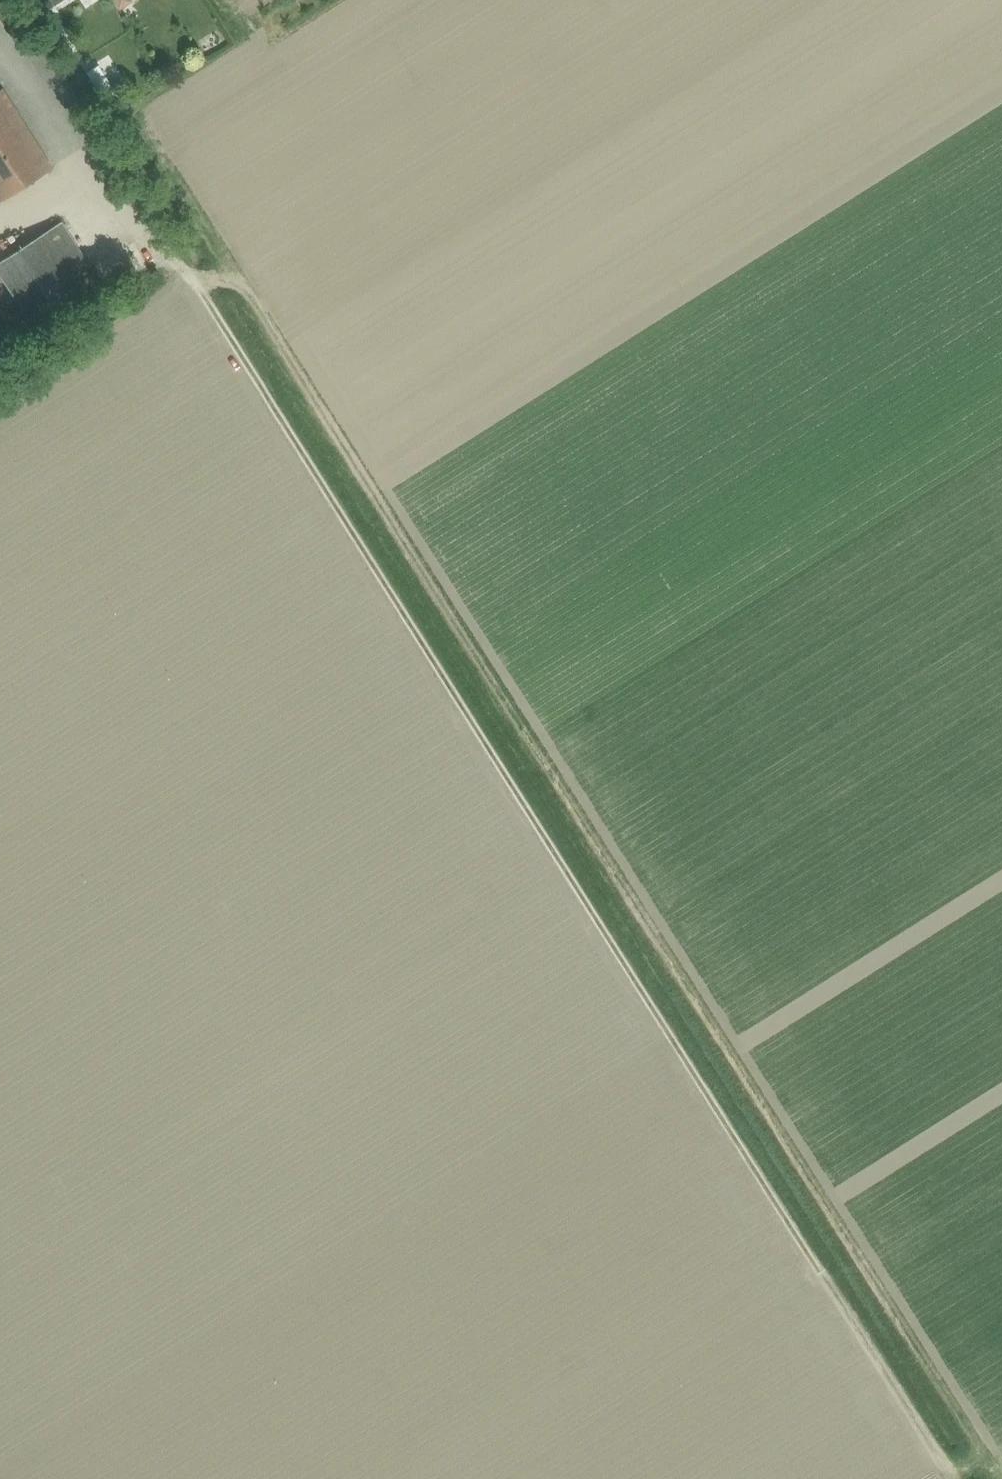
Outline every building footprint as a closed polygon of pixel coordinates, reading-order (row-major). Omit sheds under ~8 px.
[(118,11),(131,2),(130,0),(111,0),(118,11)] [(50,168),(1,90),(0,91),(0,200),(50,168)] [(106,295),(60,223),(0,262),(0,280),(38,338),(106,295)]
